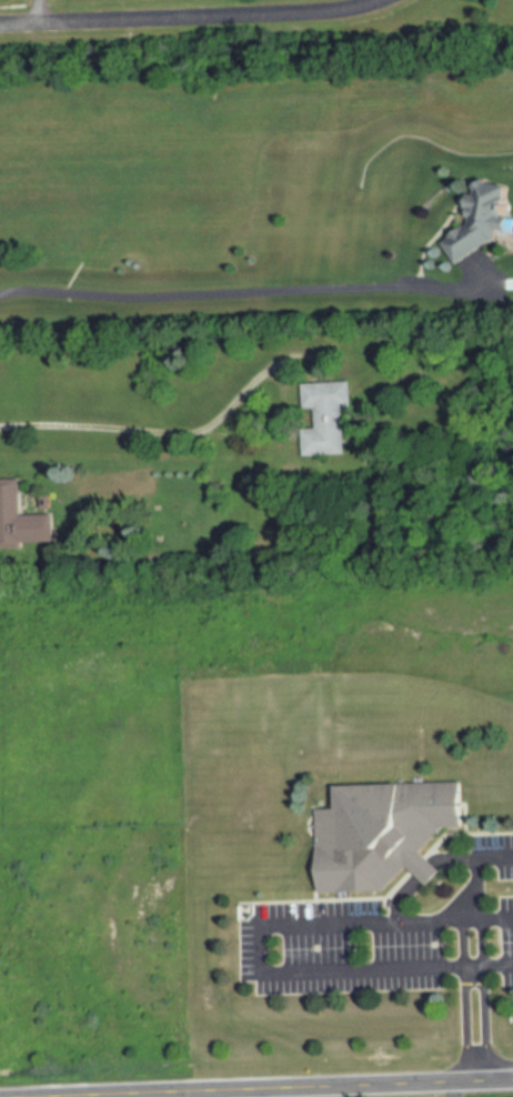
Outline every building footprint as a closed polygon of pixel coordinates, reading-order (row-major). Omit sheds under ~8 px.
[(460,263),(501,238),(502,228),(512,229),(512,214),(509,213),(512,182),(477,178),(472,224),(446,241),(460,263)] [(302,384),(304,411),(314,410),(315,424),(301,425),(303,455),(344,453),(342,404),(352,404),(350,381),(302,384)] [(56,541),(54,512),(23,513),(22,477),(0,478),(0,544),(56,541)] [(334,783),(462,779),(462,824),(442,825),(420,849),(440,868),(428,883),(406,864),(383,888),(316,889),(314,806),(335,806),(334,783)]
